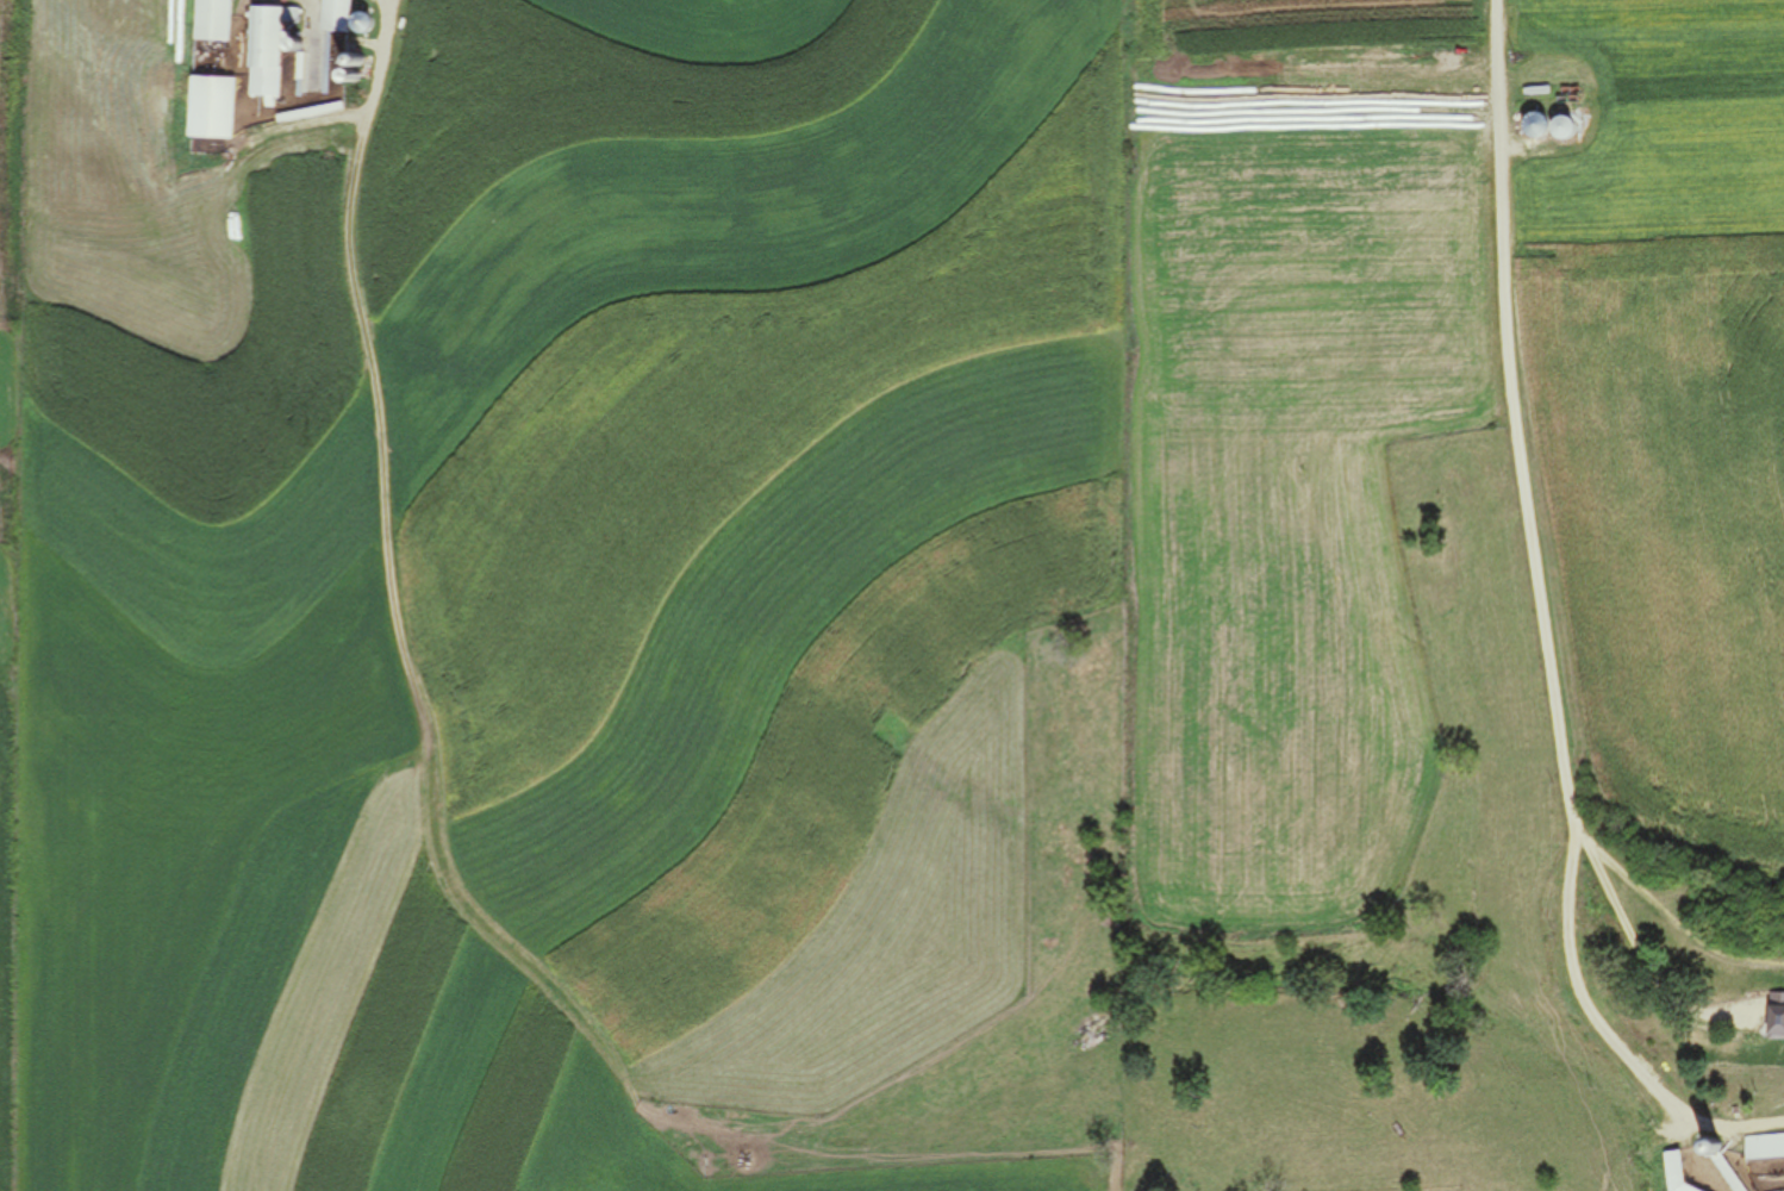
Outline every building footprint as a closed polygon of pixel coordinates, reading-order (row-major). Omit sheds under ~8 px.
[(231,0),(193,0),(192,41),(229,42),(231,0)] [(349,0),(319,0),(318,33),(349,33),(349,0)] [(246,97),(278,98),(278,53),(300,53),(300,34),(278,34),(279,24),(298,24),(298,9),(248,7),(246,97)] [(333,55),(333,42),(322,41),(321,85),(351,86),(351,69),(362,69),(362,56),(333,55)] [(185,140),(232,141),(233,79),(186,79),(185,140)] [(228,183),(228,230),(241,230),(241,183),(228,183)] [(1783,1036),(1783,993),(1764,992),(1762,1035),(1783,1036)]
